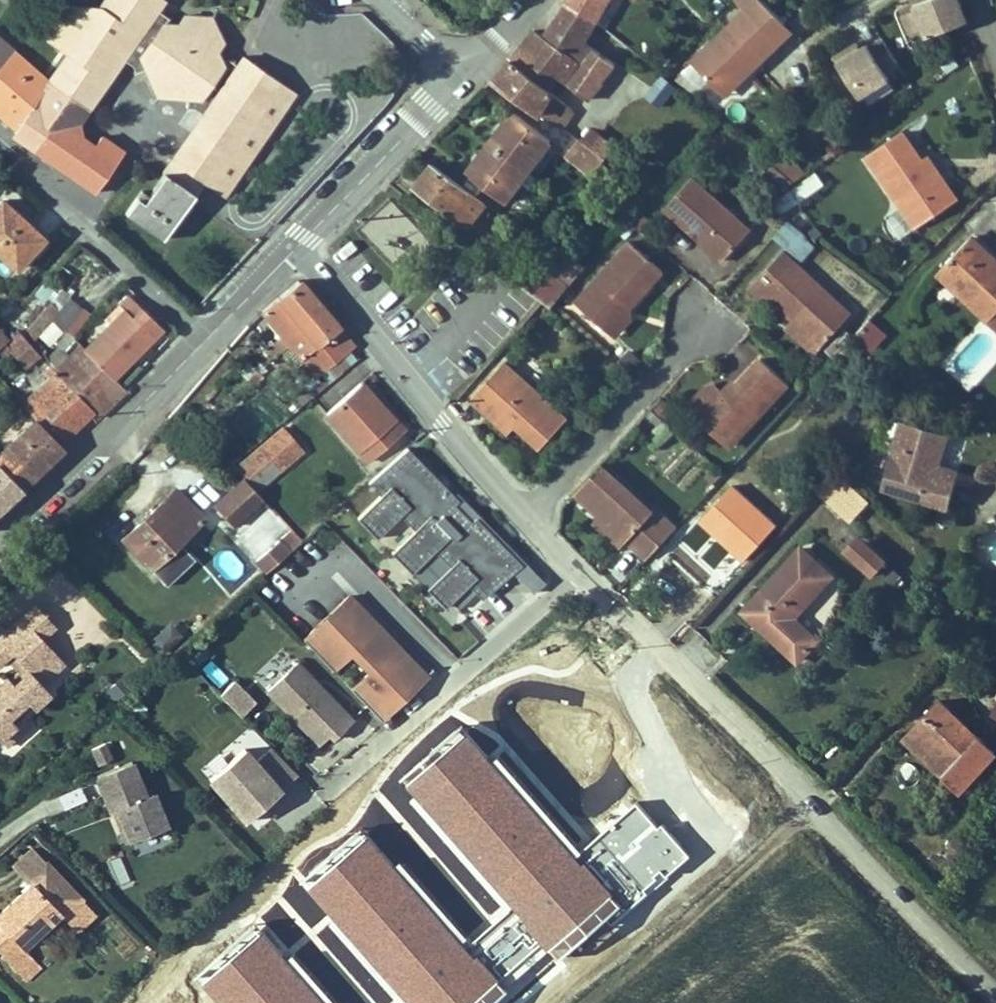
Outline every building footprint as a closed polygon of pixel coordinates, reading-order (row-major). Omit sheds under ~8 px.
[(41,64),(37,69),(0,38),(0,114),(24,134),(21,138),(87,188),(117,150),(94,133),(86,141),(66,124),(124,50),(130,55),(134,67),(143,64),(156,89),(189,96),(187,105),(200,106),(205,111),(142,194),(137,190),(124,208),(162,237),(205,181),(211,185),(260,120),(269,108),(279,94),(287,84),(247,54),(236,69),(225,61),(219,47),(227,37),(217,13),(190,10),(182,20),(167,16),(156,7),(162,0),(103,0),(100,4),(89,0),(78,0),(53,33),(69,46),(63,53),(55,47),(41,64)] [(40,23),(53,33),(78,0),(57,0),(40,23)] [(509,55),(553,87),(558,91),(564,83),(579,63),(572,57),(583,35),(593,19),(570,0),(562,0),(548,20),(539,33),(530,27),(509,55)] [(593,19),(603,0),(570,0),(593,19)] [(771,15),(758,0),(730,0),(675,46),(702,79),(734,52),(738,56),(762,36),(756,28),(771,15)] [(959,0),(915,0),(930,42),(969,28),(959,0)] [(777,23),(771,15),(756,28),(762,36),(777,23)] [(0,29),(0,38),(37,69),(41,64),(0,29)] [(594,44),(583,35),(572,57),(579,63),(594,44)] [(610,55),(594,44),(579,63),(564,83),(581,96),(610,55)] [(884,83),(898,74),(882,49),(868,58),(866,54),(850,64),(847,59),(833,68),(858,107),(888,88),(884,83)] [(705,83),(738,56),(734,52),(702,79),(705,83)] [(859,59),(855,53),(847,59),(850,64),(859,59)] [(553,87),(509,55),(496,73),(540,107),(553,87)] [(659,102),(672,85),(660,76),(647,94),(659,102)] [(299,92),(287,84),(279,94),(269,108),(260,120),(271,129),(299,92)] [(558,91),(553,87),(540,107),(562,124),(575,104),(558,91)] [(497,126),(488,138),(525,169),(551,132),(512,104),(497,126)] [(222,194),(271,129),(260,120),(211,185),(222,194)] [(594,171),(604,157),(578,136),(567,151),(594,171)] [(525,169),(488,138),(477,155),(468,168),(506,196),(525,169)] [(924,174),(910,150),(875,172),(919,247),(962,221),(942,188),(935,192),(924,174)] [(483,197),(433,156),(421,170),(415,176),(466,217),(483,197)] [(795,201),(773,182),(760,198),(777,213),(795,201)] [(750,246),(691,196),(665,228),(709,264),(724,277),(729,270),(737,261),(750,246)] [(391,266),(424,235),(388,198),(355,228),(391,266)] [(0,211),(0,265),(15,279),(40,250),(18,231),(20,228),(0,211)] [(551,228),(543,237),(578,266),(584,260),(551,228)] [(543,237),(514,269),(549,299),(578,266),(543,237)] [(791,238),(777,253),(792,267),(806,250),(791,238)] [(980,256),(945,289),(971,314),(995,340),(995,272),(980,256)] [(577,320),(609,350),(634,322),(664,290),(632,261),(577,320)] [(768,313),(793,336),(822,363),(852,330),(785,268),(750,304),(763,317),(768,313)] [(351,362),(298,294),(260,323),(280,348),(260,363),(272,379),(291,365),(313,393),(351,362)] [(107,330),(75,360),(99,385),(129,356),(131,358),(156,334),(123,299),(111,310),(119,318),(107,330)] [(7,328),(17,341),(39,318),(28,306),(16,319),(7,328)] [(119,318),(111,310),(99,322),(107,330),(119,318)] [(870,352),(888,333),(871,317),(853,336),(870,352)] [(39,318),(17,341),(22,347),(45,325),(39,318)] [(632,337),(634,322),(609,350),(615,355),(632,337)] [(822,363),(793,336),(789,340),(818,367),(822,363)] [(12,373),(27,360),(8,340),(0,348),(0,360),(12,373)] [(73,358),(65,367),(107,411),(117,403),(99,385),(75,360),(73,358)] [(47,377),(46,378),(84,418),(91,425),(98,419),(107,411),(65,367),(61,363),(47,377)] [(472,412),(483,422),(490,415),(513,437),(540,462),(567,433),(506,376),(472,412)] [(13,410),(26,424),(50,449),(70,431),(84,418),(46,378),(13,410)] [(685,425),(699,439),(704,435),(716,447),(723,440),(738,455),(787,405),(758,379),(735,403),(723,414),(713,404),(703,406),(685,425)] [(395,450),(356,399),(322,425),(361,476),(395,450)] [(513,437),(490,415),(483,422),(506,444),(513,437)] [(0,448),(0,481),(13,493),(33,475),(56,456),(50,449),(26,424),(0,448)] [(704,435),(699,439),(727,466),(738,455),(723,440),(716,447),(704,435)] [(956,453),(911,437),(888,502),(953,527),(963,500),(944,493),(947,482),(956,453)] [(228,479),(238,489),(249,502),(297,463),(279,439),(228,479)] [(505,589),(463,538),(460,540),(451,530),(449,531),(443,524),(447,520),(400,463),(360,497),(370,510),(345,530),(364,552),(388,532),(401,547),(376,568),(395,590),(419,569),(434,586),(409,607),(426,627),(432,621),(439,629),(457,614),(461,619),(489,595),(493,599),(496,597),(505,589)] [(590,526),(604,540),(622,558),(642,578),(669,549),(599,480),(571,508),(590,526)] [(13,493),(0,481),(0,505),(13,493)] [(966,489),(947,482),(944,493),(963,500),(966,489)] [(249,502),(238,489),(207,518),(225,538),(256,510),(249,502)] [(188,522),(159,490),(123,524),(104,541),(135,573),(188,522)] [(830,493),(812,512),(839,537),(857,519),(830,493)] [(770,544),(727,504),(694,539),(725,568),(736,578),(737,579),(770,544)] [(463,538),(447,520),(443,524),(449,531),(451,530),(460,540),(463,538)] [(841,546),(870,574),(887,557),(857,529),(841,546)] [(295,552),(282,538),(250,574),(263,586),(295,552)] [(232,583),(247,567),(225,545),(210,562),(232,583)] [(882,585),(854,560),(841,574),(868,600),(882,585)] [(736,578),(725,568),(710,584),(721,594),(736,578)] [(796,569),(744,623),(760,638),(753,646),(769,662),(793,686),(815,663),(789,638),(827,599),(796,569)] [(523,610),(505,589),(496,597),(514,618),(523,610)] [(465,623),(493,599),(489,595),(461,619),(465,623)] [(386,666),(367,646),(372,641),(343,611),(334,620),(337,623),(310,649),(307,646),(298,655),(327,685),(345,667),(364,686),(346,704),(360,719),(375,734),(385,725),(381,722),(409,695),(397,683),(406,675),(391,660),(386,666)] [(15,725),(42,701),(33,691),(55,672),(32,648),(46,635),(28,614),(0,639),(0,666),(4,662),(19,679),(4,693),(0,689),(0,739),(15,725)] [(310,649),(337,623),(334,620),(307,646),(310,649)] [(760,638),(744,623),(737,630),(753,646),(760,638)] [(391,660),(372,641),(367,646),(386,666),(391,660)] [(364,686),(345,667),(327,685),(346,704),(364,686)] [(385,725),(421,690),(406,675),(397,683),(409,695),(381,722),(385,725)] [(347,735),(316,701),(311,705),(305,699),(310,695),(291,676),(261,705),(314,759),(324,749),(328,753),(347,735)] [(249,716),(228,695),(215,709),(234,730),(249,716)] [(305,699),(311,705),(316,701),(310,695),(305,699)] [(15,725),(0,739),(0,752),(22,733),(15,725)] [(934,727),(905,756),(943,793),(934,802),(951,818),(988,781),(934,727)] [(943,793),(905,756),(896,765),(934,802),(943,793)] [(238,837),(272,805),(271,804),(288,788),(262,760),(245,777),(233,765),(200,796),(238,837)] [(101,823),(104,822),(109,820),(122,854),(159,840),(145,804),(138,807),(124,772),(87,786),(101,823)] [(81,923),(19,856),(1,872),(18,891),(32,879),(53,902),(40,914),(63,940),(81,923)] [(11,989),(26,975),(2,950),(40,914),(53,902),(32,879),(18,891),(0,908),(0,977),(11,989)]
